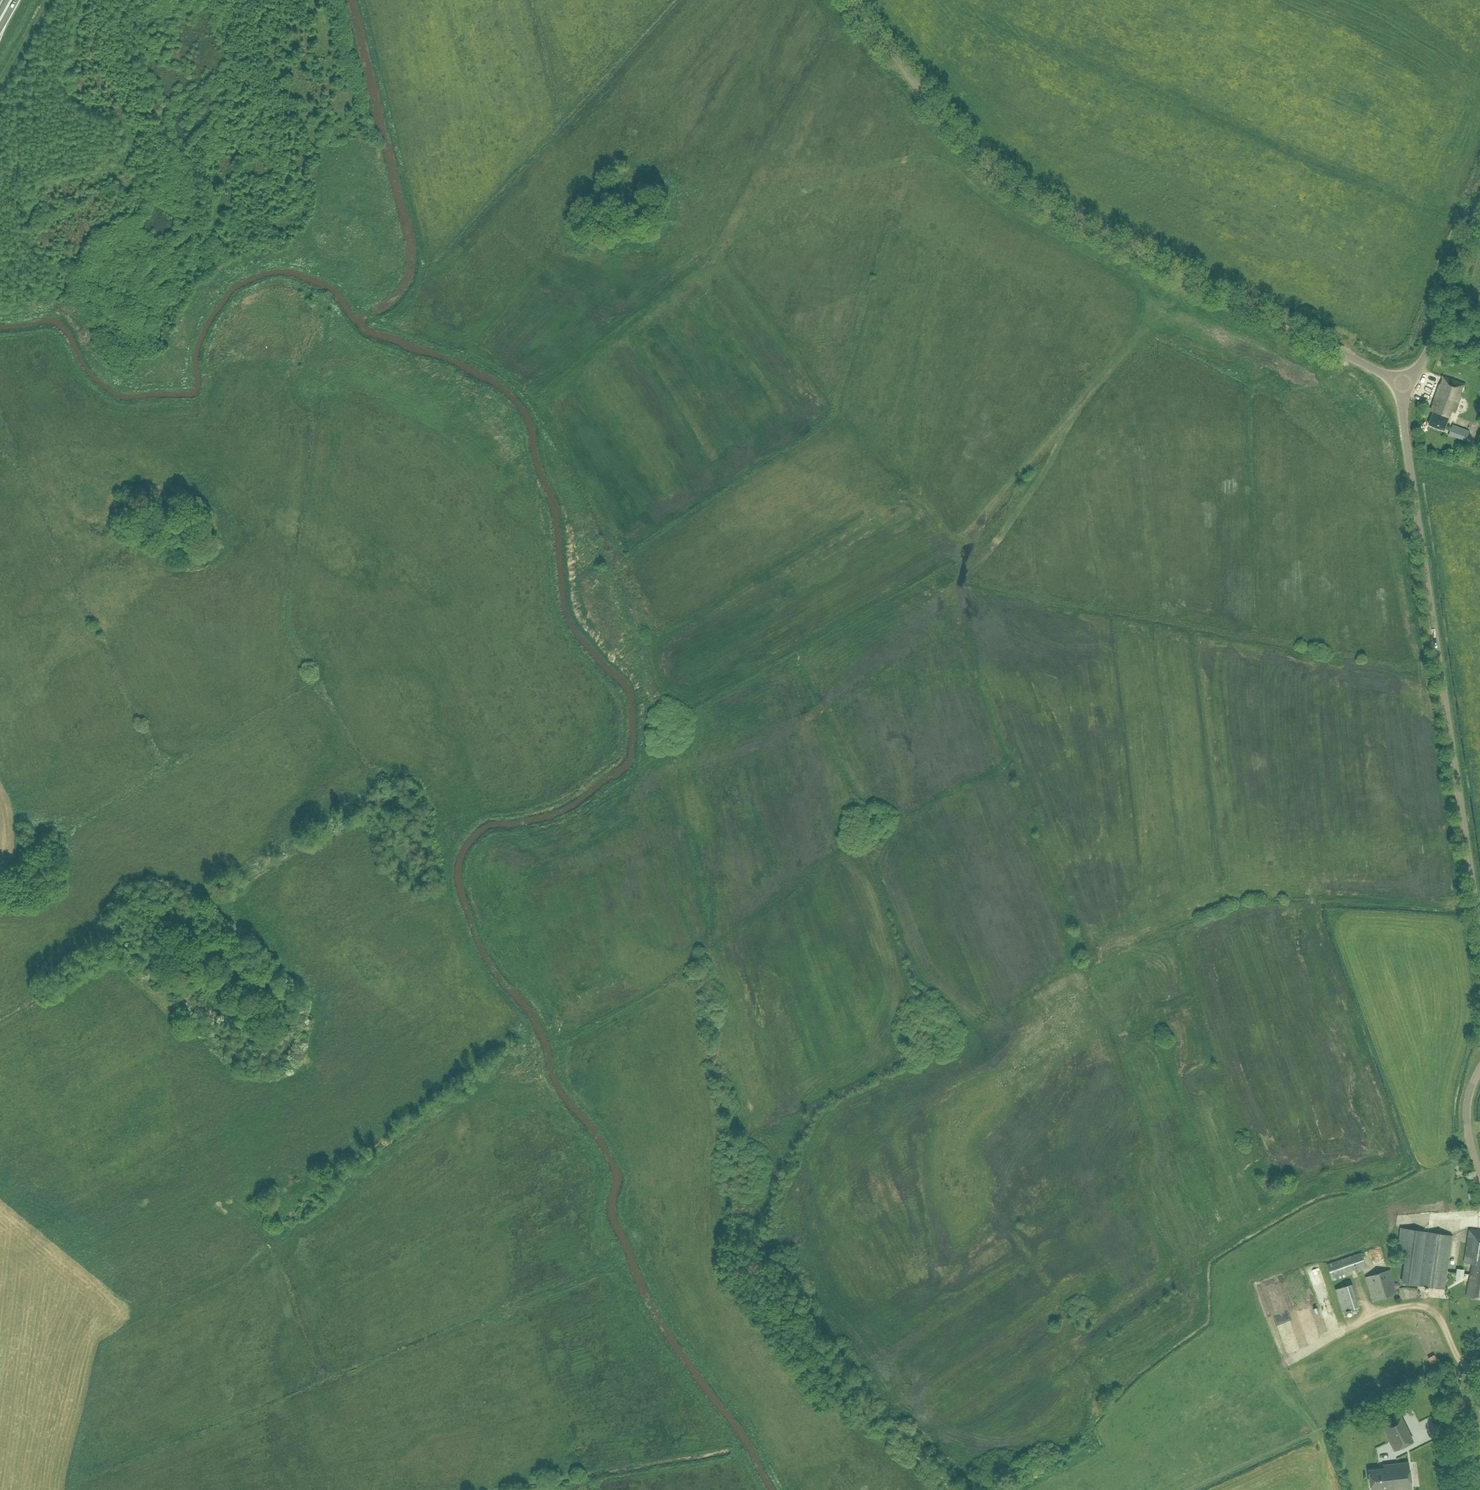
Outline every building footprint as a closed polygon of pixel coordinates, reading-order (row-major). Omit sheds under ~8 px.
[(1444,430),(1451,411),(1454,412),(1465,384),(1443,376),(1433,403),(1434,403),(1431,410),(1434,411),(1429,424),(1444,430)] [(1466,441),(1469,431),(1453,424),(1449,434),(1466,441)] [(1452,1235),(1410,1229),(1400,1227),(1397,1251),(1407,1252),(1403,1283),(1444,1289),(1452,1235)] [(1469,1228),(1464,1261),(1472,1263),(1467,1296),(1479,1298),(1479,1230),(1469,1228)] [(1332,1281),(1367,1269),(1361,1252),(1327,1264),(1332,1281)] [(1457,1268),(1455,1277),(1463,1278),(1464,1269),(1457,1268)] [(1373,1301),(1398,1293),(1390,1269),(1365,1277),(1373,1301)] [(1353,1283),(1347,1285),(1345,1281),(1343,1281),(1343,1282),(1341,1283),(1340,1281),(1333,1283),(1335,1289),(1342,1312),(1360,1307),(1353,1283)] [(1405,1394),(1394,1400),(1398,1409),(1410,1403),(1405,1394)] [(1407,1429),(1399,1414),(1381,1423),(1389,1438),(1407,1429)] [(1411,1487),(1408,1462),(1384,1465),(1384,1468),(1369,1470),(1371,1489),(1387,1487),(1388,1489),(1395,1489),(1395,1488),(1402,1487),(1402,1488),(1411,1487)]
